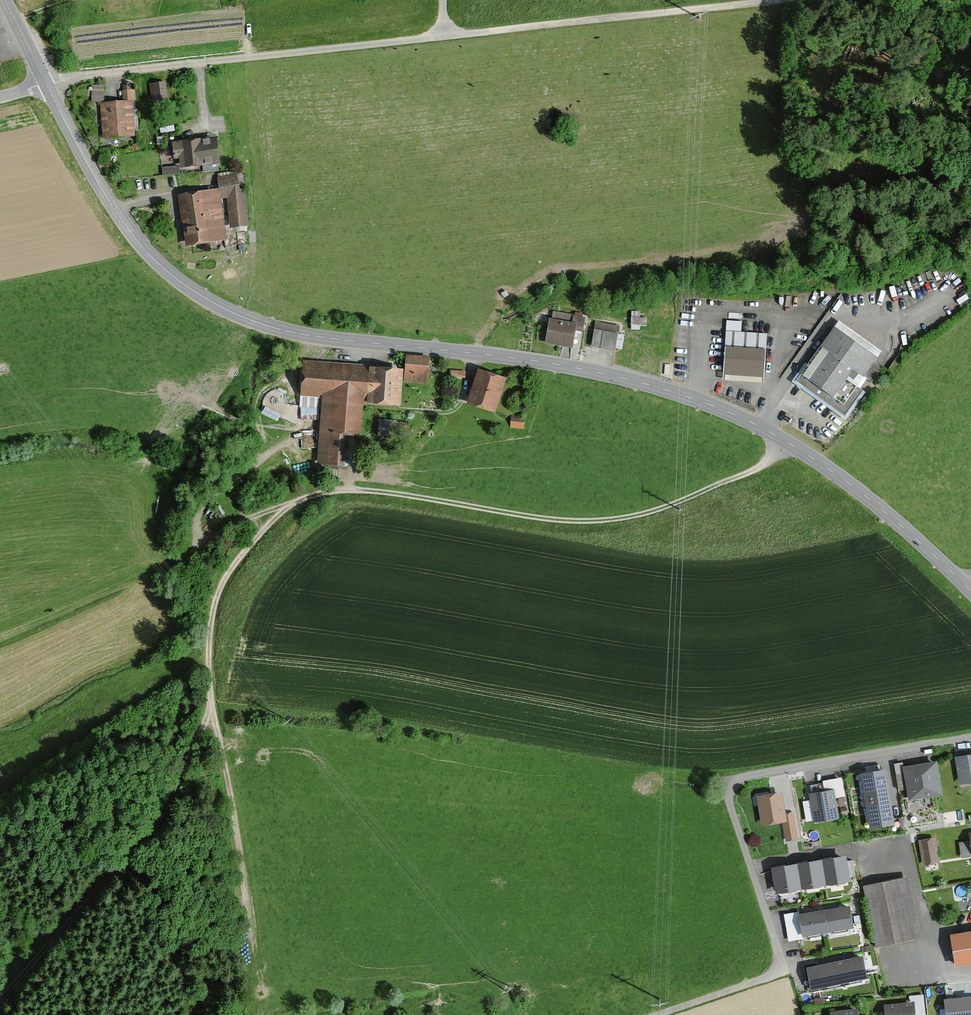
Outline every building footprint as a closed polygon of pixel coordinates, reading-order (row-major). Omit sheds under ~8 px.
[(170,81),(153,82),(155,100),(171,98),(170,81)] [(137,99),(103,101),(106,139),(139,136),(137,99)] [(220,134),(180,137),(181,142),(175,142),(176,158),(183,158),(185,170),(223,166),(220,134)] [(164,173),(182,171),(181,162),(163,164),(164,173)] [(179,188),(180,193),(185,246),(230,240),(228,227),(251,225),(250,188),(235,179),(179,188)] [(551,318),(547,343),(577,348),(579,340),(585,341),(589,318),(578,316),(577,322),(551,318)] [(623,325),(597,321),(593,346),(625,352),(628,335),(622,334),(623,325)] [(841,321),(802,375),(847,408),(887,353),(841,321)] [(726,383),(768,384),(769,333),(728,331),(726,383)] [(405,384),(431,385),(432,358),(408,357),(407,367),(305,361),(302,408),(323,410),(319,469),(348,470),(351,436),(364,437),(366,404),(404,407),(405,384)] [(474,405),(498,413),(512,371),(487,363),(474,405)] [(528,416),(514,415),(512,429),(527,430),(528,416)] [(956,755),(961,780),(970,778),(970,752),(956,755)] [(904,759),(896,760),(897,770),(905,769),(904,759)] [(935,759),(905,764),(910,797),(941,791),(935,759)] [(884,766),(862,770),(871,823),(893,819),(884,766)] [(833,788),(810,792),(815,818),(838,814),(833,788)] [(781,791),(758,794),(762,821),(786,817),(781,791)] [(921,835),(922,861),(939,859),(938,834),(921,835)] [(845,853),(773,864),(777,889),(849,877),(845,853)] [(866,885),(877,940),(918,933),(907,877),(866,885)] [(849,903),(800,912),(804,932),(852,923),(849,903)] [(953,932),(959,966),(970,964),(970,929),(953,932)] [(866,973),(862,953),(818,963),(823,983),(866,973)] [(946,998),(948,1014),(970,1014),(970,995),(946,998)] [(886,1004),(887,1014),(914,1014),(912,1001),(886,1004)]
